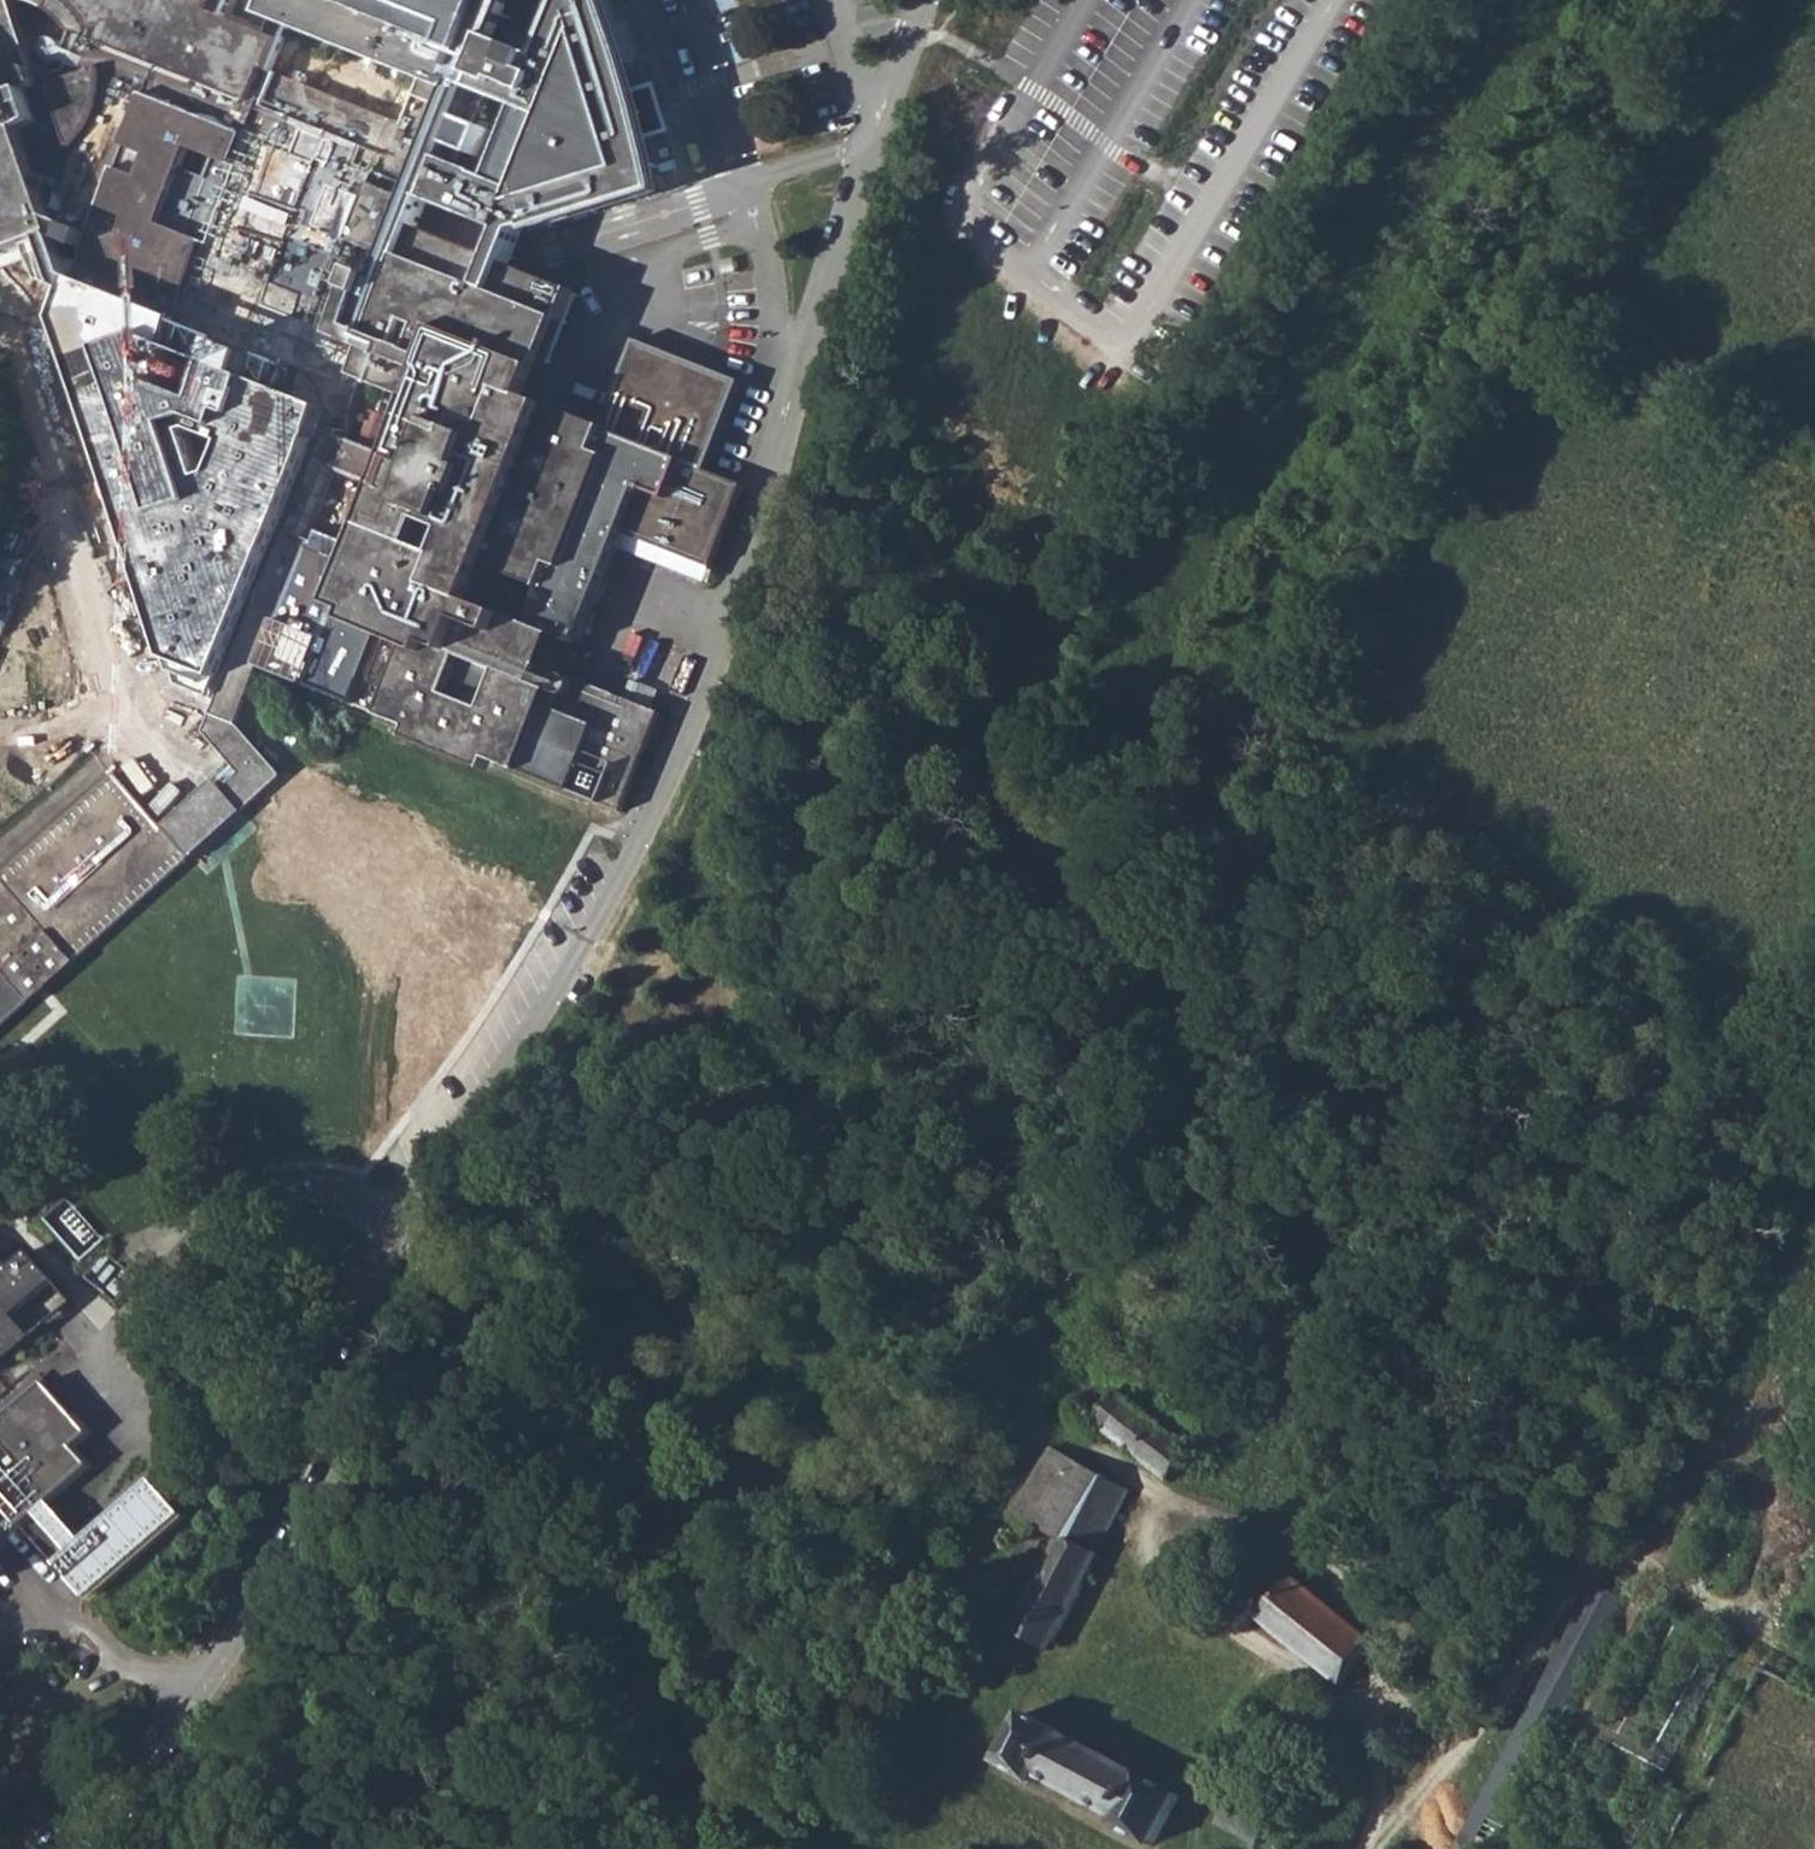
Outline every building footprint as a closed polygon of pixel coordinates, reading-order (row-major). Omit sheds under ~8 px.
[(255,724),(293,607),(408,653),(380,726),(625,822),(667,730),(566,690),(622,551),(708,586),(743,502),(532,417),(516,455),(473,440),(485,403),(389,359),(412,298),(397,291),(414,248),(504,284),(515,257),(671,199),(665,172),(657,145),(639,86),(617,23),(608,0),(581,0),(556,63),(505,43),(522,0),(140,0),(173,13),(174,11),(202,22),(195,41),(90,0),(83,0),(64,45),(46,92),(32,95),(18,98),(0,52),(0,266),(5,282),(292,399),(316,423),(324,435),(329,448),(330,463),(329,477),(309,530),(281,519),(262,560),(267,561),(205,723),(222,710),(255,724)] [(8,33),(24,32),(39,35),(54,0),(0,0),(0,34),(8,33)] [(64,45),(83,0),(54,0),(39,35),(64,45)] [(18,98),(32,95),(8,33),(0,34),(0,52),(18,98)] [(473,440),(516,455),(532,417),(570,310),(504,284),(414,248),(397,291),(412,298),(389,359),(485,403),(473,440)] [(264,728),(255,724),(222,710),(256,751),(232,774),(222,768),(172,817),(126,763),(0,877),(0,1028),(295,767),(264,728)] [(37,1307),(12,1280),(27,1265),(0,1234),(0,1341),(37,1307)] [(14,1365),(0,1347),(0,1377),(14,1365)] [(39,1515),(108,1453),(91,1436),(105,1419),(55,1358),(0,1409),(0,1471),(39,1515)] [(1100,1425),(1172,1484),(1194,1447),(1121,1390),(1100,1425)] [(1013,1629),(1052,1650),(1131,1490),(1054,1447),(1015,1511),(1059,1536),(1013,1629)] [(1243,1604),(1347,1686),(1373,1640),(1274,1561),(1243,1604)] [(1483,1848),(1490,1848),(1622,1599),(1595,1583),(1461,1837),(1483,1848)] [(1574,1707),(1604,1721),(1656,1617),(1630,1603),(1574,1707)] [(1112,1824),(1154,1846),(1181,1794),(1026,1713),(1001,1762),(1038,1782),(1042,1777),(1117,1815),(1112,1824)]
